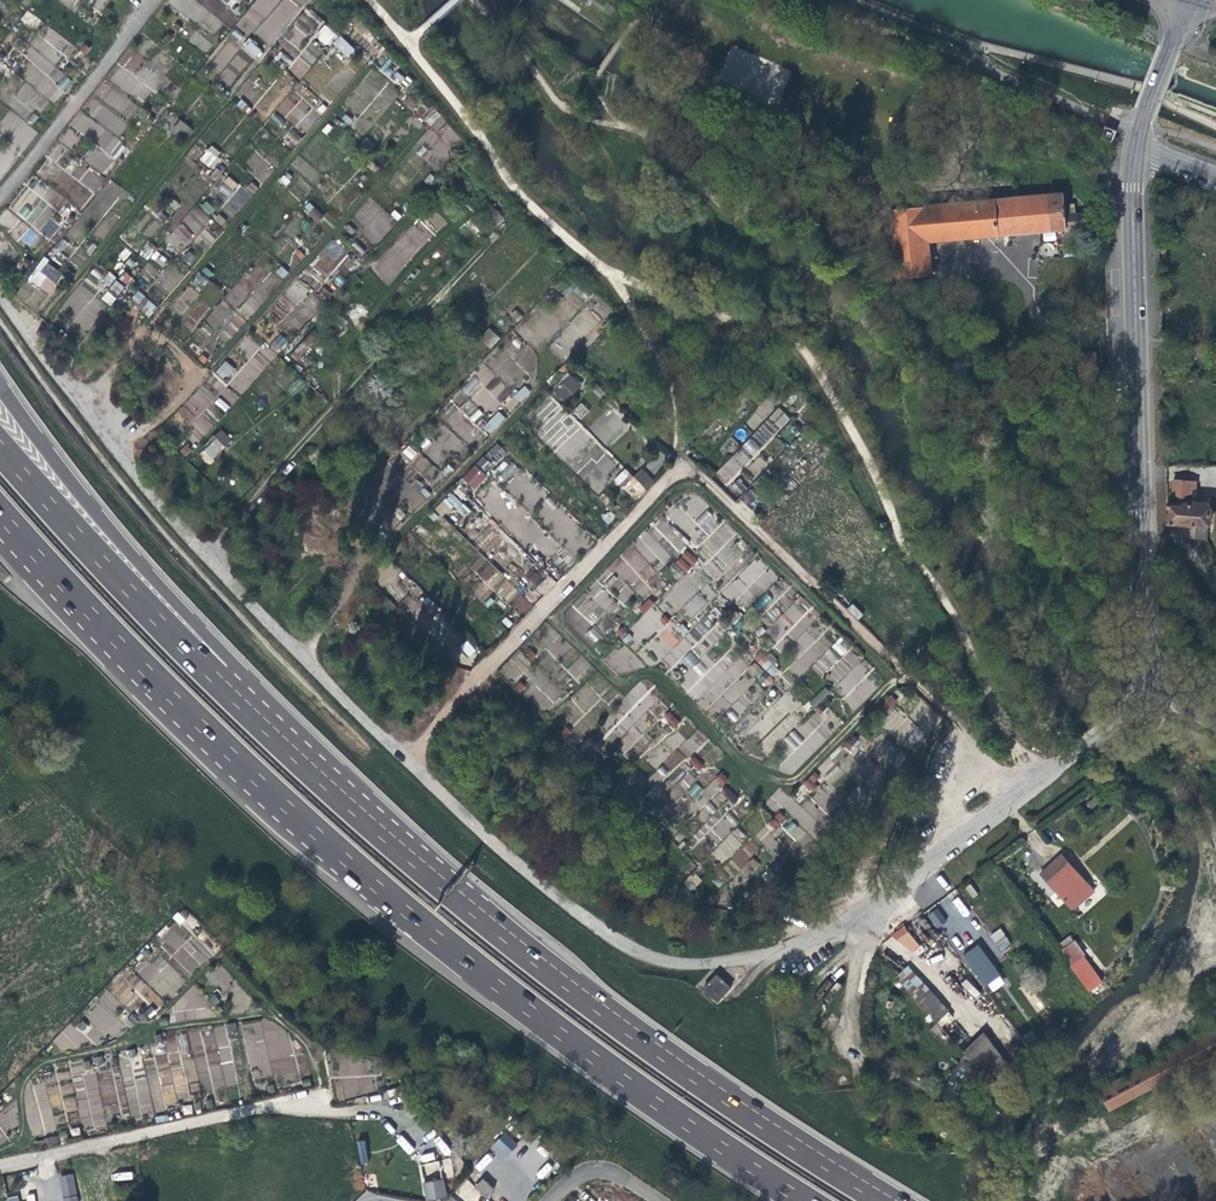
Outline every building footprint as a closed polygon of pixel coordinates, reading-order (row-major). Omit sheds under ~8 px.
[(619,10),(625,0),(621,0),(612,13),(616,15),(619,10)] [(327,27),(320,36),(328,44),(336,34),(327,27)] [(339,36),(333,43),(348,57),(354,50),(339,36)] [(250,38),(242,44),(254,59),(262,53),(250,38)] [(779,105),(790,70),(770,63),(767,72),(753,68),(756,56),(729,47),(717,85),(779,105)] [(406,66),(396,77),(406,85),(415,75),(406,66)] [(65,76),(58,85),(65,90),(72,81),(65,76)] [(181,123),(174,132),(182,139),(191,130),(181,123)] [(430,128),(419,139),(426,146),(436,135),(430,128)] [(211,145),(199,159),(208,167),(220,153),(211,145)] [(227,194),(237,185),(230,178),(220,186),(227,194)] [(242,210),(251,193),(238,187),(230,204),(242,210)] [(1064,194),(1032,197),(891,209),(898,278),(931,276),(928,242),(1006,235),(1081,228),(1085,213),(1075,214),(1074,204),(1065,205),(1064,194)] [(315,208),(309,215),(318,223),(325,217),(315,208)] [(179,251),(193,235),(180,223),(166,239),(179,251)] [(348,225),(343,230),(353,239),(358,234),(348,225)] [(29,229),(21,238),(30,247),(39,237),(29,229)] [(313,266),(323,276),(337,263),(327,252),(313,266)] [(36,271),(30,280),(49,295),(55,286),(36,271)] [(101,299),(111,306),(125,285),(108,273),(101,282),(109,288),(101,299)] [(139,290),(131,298),(148,317),(157,309),(139,290)] [(491,328),(481,338),(491,347),(501,338),(491,328)] [(643,333),(635,341),(641,346),(648,338),(643,333)] [(280,353),(288,341),(278,335),(270,347),(280,353)] [(225,360),(214,373),(224,382),(236,370),(225,360)] [(579,384),(571,376),(556,391),(564,399),(579,384)] [(524,387),(515,395),(521,402),(530,393),(524,387)] [(214,404),(226,411),(230,405),(218,398),(214,404)] [(582,403),(572,411),(580,420),(589,412),(582,403)] [(748,462),(790,420),(779,409),(717,473),(726,481),(747,460),(748,462)] [(500,410),(485,426),(492,432),(506,417),(500,410)] [(203,434),(211,429),(206,419),(197,424),(203,434)] [(201,450),(212,460),(232,439),(221,429),(201,450)] [(477,463),(487,473),(507,453),(497,443),(477,463)] [(407,445),(402,453),(412,460),(418,452),(407,445)] [(423,456),(414,465),(428,479),(437,471),(423,456)] [(511,460),(495,467),(500,479),(516,473),(511,460)] [(629,463),(625,468),(646,489),(658,477),(645,464),(637,472),(629,463)] [(474,464),(461,479),(474,490),(487,476),(474,464)] [(618,474),(640,496),(646,489),(625,468),(618,474)] [(738,479),(729,487),(737,496),(746,488),(738,479)] [(1171,505),(1167,504),(1167,525),(1194,528),(1193,541),(1207,542),(1210,505),(1206,505),(1194,504),(1195,494),(1190,494),(1191,483),(1172,481),(1171,505)] [(465,518),(471,509),(449,493),(443,502),(465,518)] [(1168,539),(1193,541),(1194,528),(1167,525),(1168,539)] [(656,555),(663,563),(669,558),(648,532),(638,540),(652,558),(656,555)] [(674,564),(686,574),(698,560),(686,550),(674,564)] [(472,568),(506,603),(518,591),(483,556),(472,568)] [(755,598),(775,579),(756,559),(722,593),(732,603),(747,590),(755,598)] [(524,578),(534,588),(544,577),(533,568),(524,578)] [(696,613),(706,603),(698,595),(688,605),(696,613)] [(648,599),(638,609),(643,614),(653,604),(648,599)] [(852,604),(847,610),(858,619),(862,613),(852,604)] [(704,652),(740,616),(730,607),(722,614),(715,607),(690,632),(680,622),(672,629),(669,626),(657,637),(670,650),(661,658),(671,668),(679,660),(689,670),(699,660),(690,651),(696,644),(704,652)] [(803,613),(791,607),(786,619),(798,624),(803,613)] [(620,627),(615,634),(627,644),(633,636),(620,627)] [(591,628),(587,636),(597,642),(601,635),(591,628)] [(841,655),(848,647),(839,639),(832,647),(841,655)] [(467,640),(459,646),(468,657),(476,651),(467,640)] [(826,689),(808,701),(812,707),(830,695),(826,689)] [(892,711),(895,698),(886,696),(883,709),(892,711)] [(666,712),(661,719),(675,728),(679,721),(666,712)] [(795,750),(803,739),(791,731),(783,741),(795,750)] [(842,746),(850,752),(859,740),(852,734),(842,746)] [(678,751),(656,769),(662,776),(684,759),(678,751)] [(694,756),(688,761),(697,771),(703,766),(694,756)] [(814,772),(803,783),(809,790),(821,779),(814,772)] [(720,796),(734,803),(739,795),(724,787),(720,796)] [(797,843),(806,833),(791,820),(783,829),(797,843)] [(737,828),(712,854),(722,863),(747,837),(737,828)] [(751,857),(759,848),(750,840),(733,857),(750,874),(759,864),(751,857)] [(1047,881),(1072,912),(1094,894),(1068,862),(1060,870),(1047,881)] [(971,898),(977,895),(972,884),(965,887),(971,898)] [(936,907),(926,915),(936,928),(946,921),(936,907)] [(917,942),(904,926),(898,930),(891,935),(909,948),(917,942)] [(1000,928),(989,935),(1001,952),(1011,944),(1000,928)] [(963,954),(987,995),(1004,985),(980,944),(963,954)] [(1089,988),(1099,981),(1082,959),(1073,965),(1089,988)] [(910,971),(898,983),(933,1020),(937,1024),(940,1021),(935,1016),(945,1007),(910,971)] [(716,974),(701,988),(716,1003),(731,989),(716,974)] [(128,983),(156,1008),(163,1000),(135,975),(128,983)] [(966,979),(961,984),(975,998),(980,993),(966,979)] [(1215,1002),(1215,990),(1204,996),(1206,1000),(1205,1001),(1208,1006),(1215,1002)] [(227,1035),(236,1035),(236,1024),(227,1024),(227,1035)] [(86,1043),(82,1031),(81,1027),(54,1036),(59,1052),(86,1043)] [(1099,1095),(1091,1100),(1099,1114),(1107,1110),(1108,1111),(1215,1052),(1215,1032),(1099,1095)] [(985,1035),(965,1054),(1000,1091),(1016,1075),(985,1035)] [(129,1119),(150,1117),(142,1048),(118,1051),(121,1076),(97,1079),(96,1077),(75,1079),(81,1128),(106,1125),(105,1113),(116,1112),(115,1109),(128,1108),(129,1119)] [(186,1094),(181,1071),(169,1074),(168,1065),(168,1058),(177,1059),(177,1056),(162,1054),(156,1056),(156,1058),(162,1090),(165,1106),(176,1104),(176,1096),(186,1096),(186,1094)] [(187,1082),(189,1082),(191,1092),(199,1090),(192,1060),(183,1062),(187,1082)] [(979,1074),(962,1062),(952,1078),(970,1090),(979,1074)] [(505,1158),(518,1145),(505,1132),(492,1145),(505,1158)] [(37,1151),(60,1144),(57,1135),(34,1141),(37,1151)] [(401,1135),(395,1140),(409,1155),(415,1150),(401,1135)] [(360,1162),(368,1162),(365,1140),(357,1141),(360,1162)] [(422,1163),(435,1160),(434,1153),(420,1155),(422,1163)] [(487,1154),(475,1166),(480,1171),(492,1159),(487,1154)] [(426,1176),(441,1170),(437,1160),(422,1166),(426,1176)] [(59,1176),(63,1200),(78,1200),(73,1173),(59,1176)] [(479,1191),(486,1198),(494,1189),(483,1179),(475,1187),(479,1191)] [(423,1184),(426,1200),(432,1200),(448,1198),(445,1180),(423,1184)] [(467,1180),(454,1193),(462,1200),(469,1200),(479,1191),(467,1180)]
